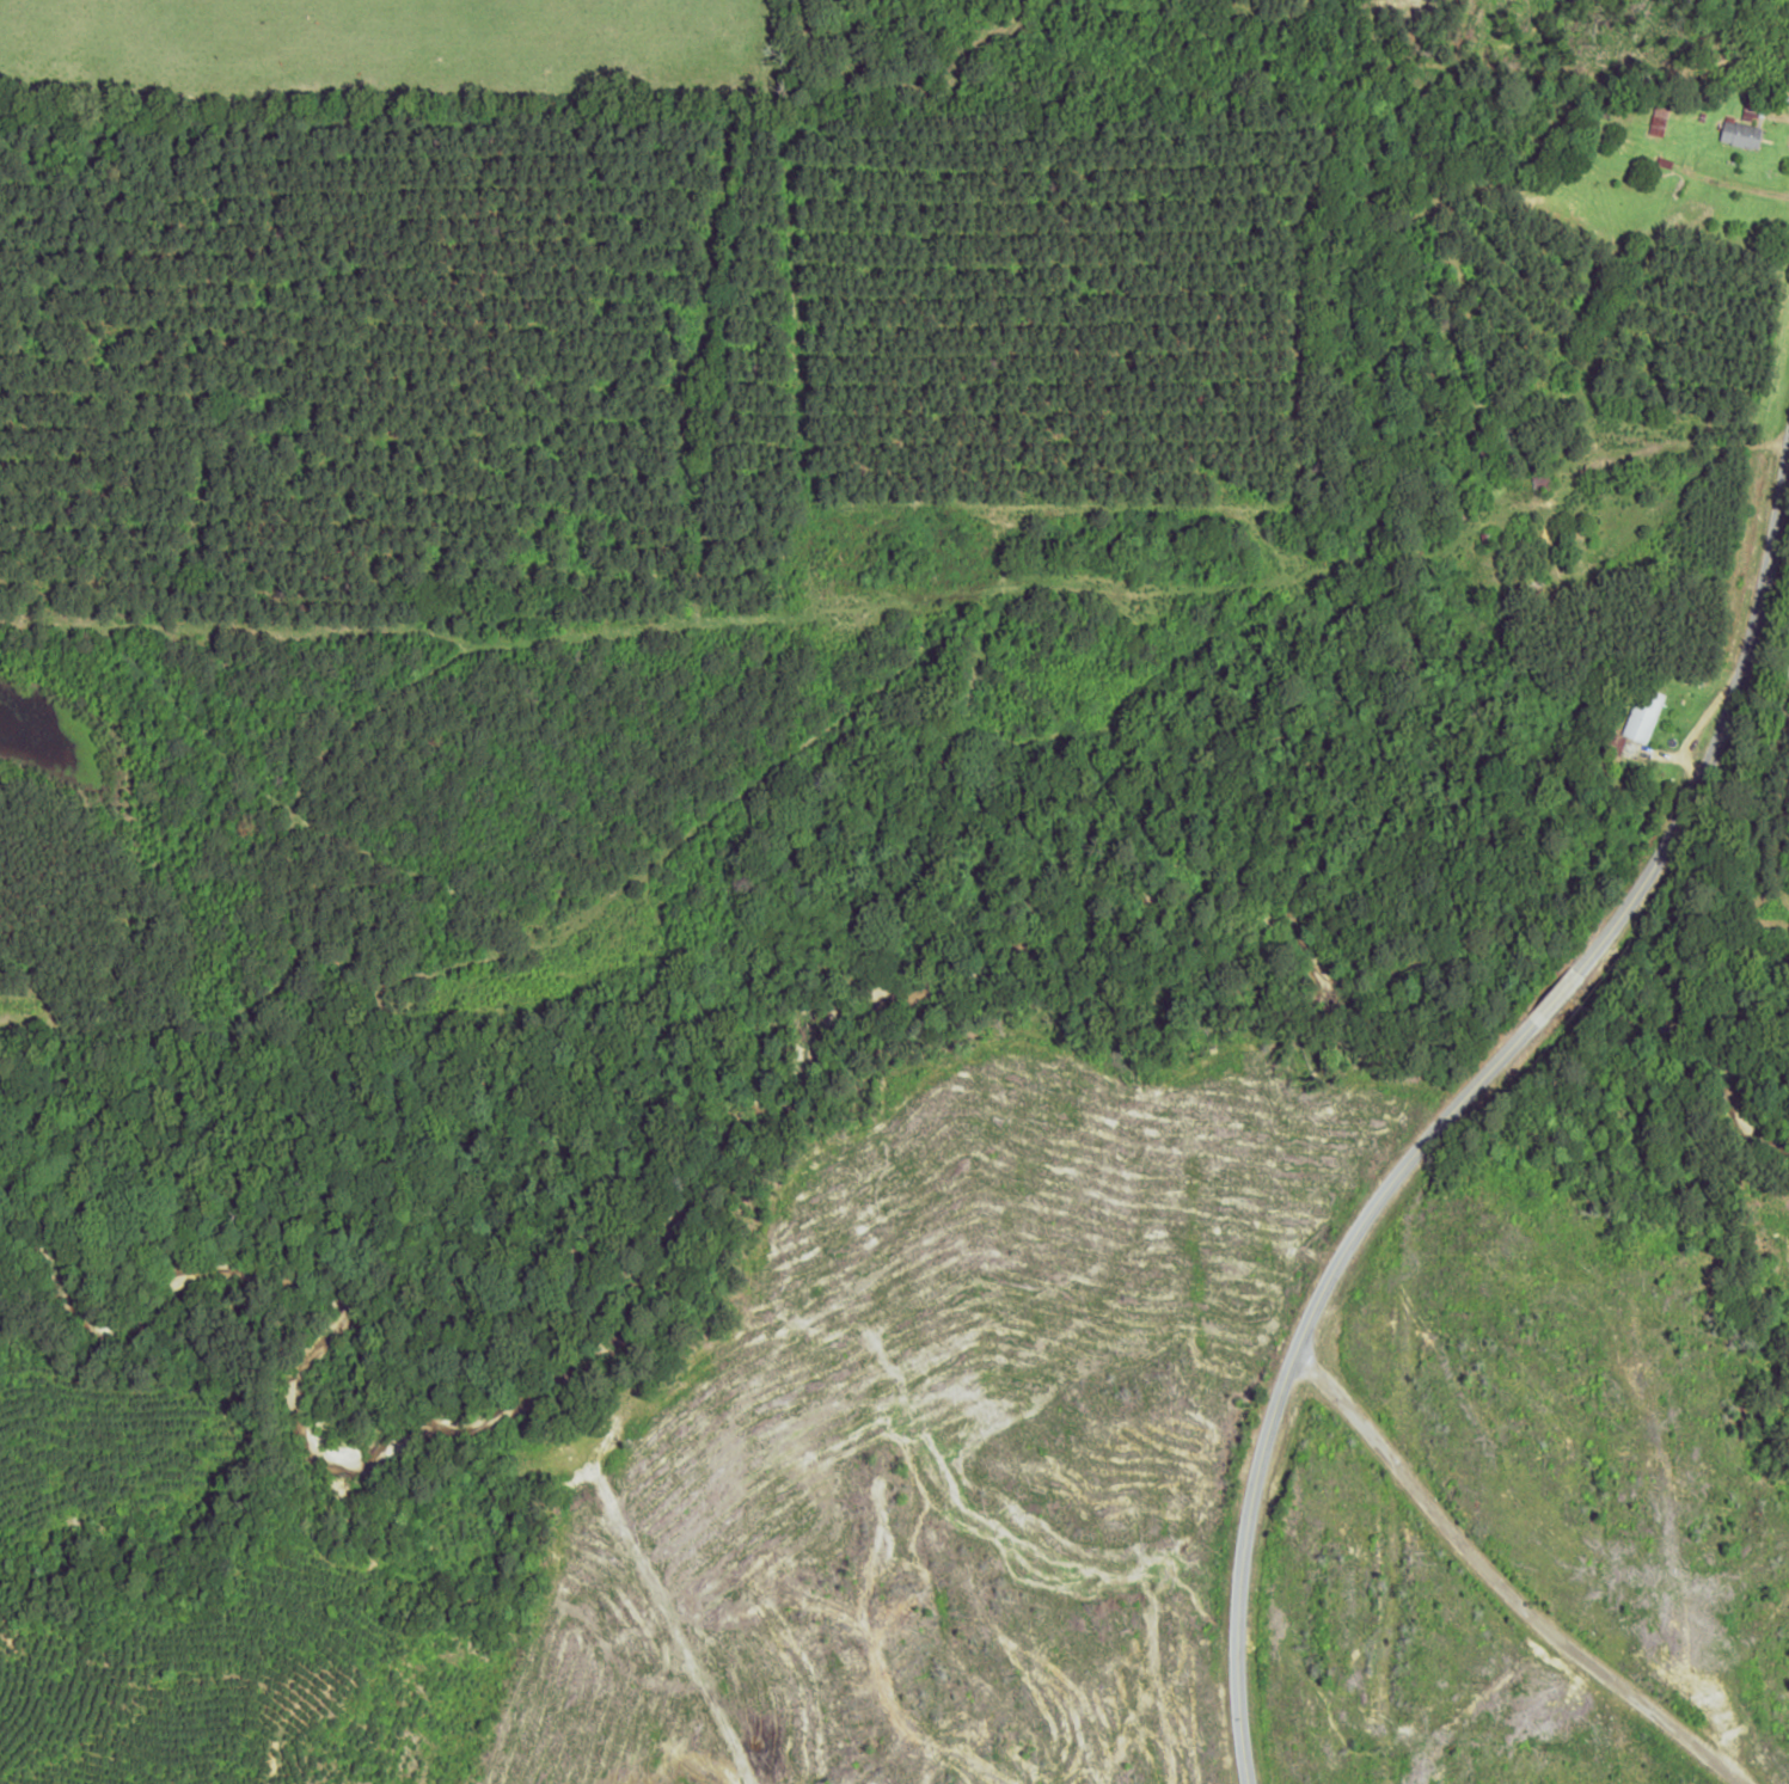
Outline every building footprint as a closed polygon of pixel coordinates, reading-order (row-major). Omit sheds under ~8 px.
[(1663,135),(1667,108),(1654,105),(1649,133),(1663,135)] [(1756,150),(1762,127),(1725,117),(1718,139),(1756,150)] [(1663,692),(1638,685),(1624,737),(1649,744),(1663,692)]
